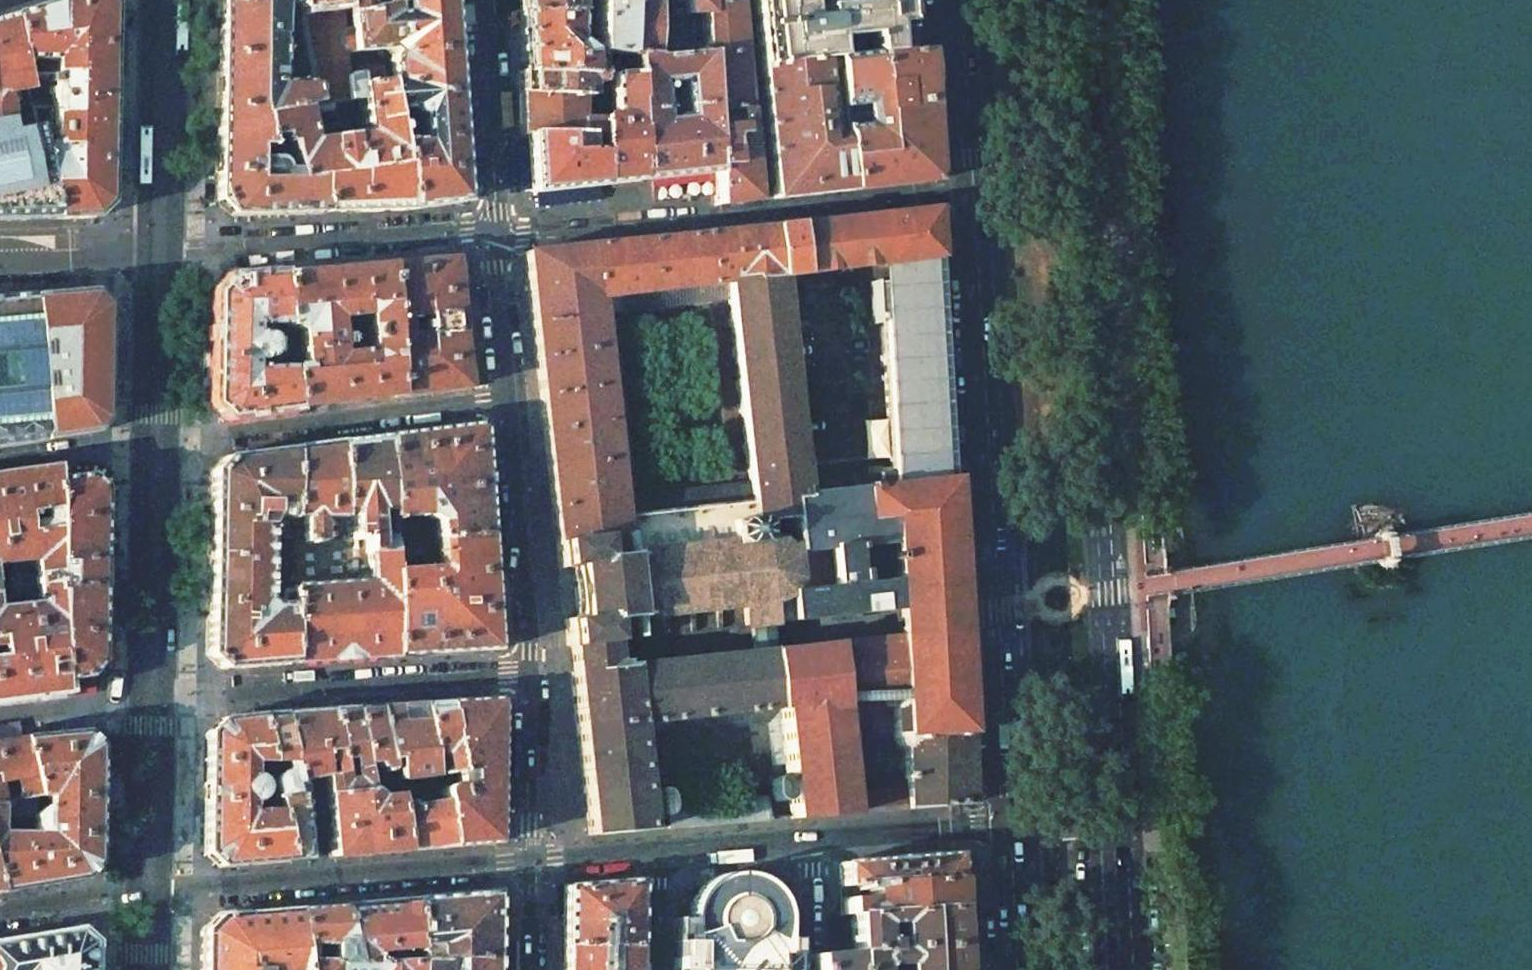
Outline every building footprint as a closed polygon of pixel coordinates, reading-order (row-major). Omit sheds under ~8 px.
[(12,15),(31,119),(54,219),(91,218),(106,203),(107,102),(109,4),(104,0),(63,0),(48,4),(12,15)] [(218,6),(217,42),(216,107),(258,109),(260,115),(304,105),(314,104),(303,39),(292,39),(292,68),(279,69),(280,4),(298,4),(297,0),(218,0),(218,6)] [(298,4),(298,8),(337,4),(337,0),(297,0),(298,4)] [(346,13),(348,53),(383,50),(384,49),(393,56),(390,61),(389,70),(383,71),(377,65),(358,68),(358,76),(360,83),(386,81),(395,80),(396,83),(403,83),(411,89),(412,99),(454,96),(447,0),(407,0),(402,1),(389,4),(390,11),(385,11),(365,12),(349,13),(346,13)] [(348,3),(349,13),(365,12),(365,0),(348,0),(348,3)] [(518,13),(575,14),(576,0),(517,0),(518,13)] [(594,6),(593,16),(593,25),(594,51),(595,51),(628,54),(648,55),(650,16),(650,0),(594,0),(594,6)] [(650,16),(648,55),(648,58),(706,56),(739,54),(733,0),(683,0),(684,14),(672,12),(670,12),(670,16),(650,16)] [(650,16),(670,16),(670,12),(672,12),(672,0),(650,0),(650,16)] [(757,66),(830,59),(832,59),(830,39),(867,35),(870,56),(904,52),(901,0),(865,0),(823,4),(817,5),(819,17),(807,18),(805,0),(750,0),(757,66)] [(337,4),(298,8),(303,39),(314,104),(314,105),(347,102),(344,76),(342,53),(348,53),(346,13),(349,13),(348,3),(337,4)] [(204,4),(194,5),(194,22),(204,22),(204,4)] [(522,67),(523,73),(587,74),(586,53),(584,53),(574,45),(575,14),(518,13),(522,67)] [(31,119),(12,15),(0,18),(0,122),(31,119)] [(523,73),(518,72),(519,89),(519,94),(580,95),(587,96),(587,81),(596,81),(596,79),(595,51),(594,51),(586,53),(587,74),(523,73)] [(598,135),(599,184),(637,180),(634,143),(628,54),(595,51),(596,79),(608,78),(611,119),(608,116),(606,116),(605,116),(602,117),(601,111),(597,110),(597,119),(598,135)] [(837,104),(849,191),(931,181),(922,51),(904,52),(870,56),(832,59),(830,59),(834,85),(837,104)] [(710,113),(706,56),(648,58),(648,55),(628,54),(634,143),(637,180),(712,173),(713,172),(711,127),(710,113)] [(706,56),(710,113),(745,111),(739,54),(706,56)] [(830,59),(757,66),(771,199),(849,191),(837,104),(826,106),(823,87),(834,85),(830,59)] [(358,76),(344,76),(347,102),(359,100),(364,133),(309,140),(302,106),(304,105),(260,115),(266,147),(274,146),(287,144),(293,171),(295,179),(314,177),(322,210),(410,209),(396,140),(398,139),(396,132),(399,131),(401,129),(400,123),(398,121),(394,121),(392,108),(391,108),(386,81),(360,83),(358,76)] [(396,140),(410,209),(462,202),(454,96),(412,99),(411,89),(403,83),(396,83),(395,80),(386,81),(391,108),(392,108),(394,121),(398,121),(400,123),(401,129),(399,131),(396,132),(398,139),(396,140)] [(580,95),(519,94),(520,130),(521,135),(527,135),(598,135),(597,119),(579,120),(580,95)] [(214,165),(214,200),(229,215),(322,212),(322,210),(314,177),(295,179),(293,171),(282,171),(282,170),(281,167),(280,165),(279,164),(277,162),(274,160),(274,146),(266,147),(260,115),(258,109),(216,107),(215,155),(214,165)] [(711,127),(713,172),(712,173),(715,206),(754,201),(745,115),(735,115),(736,124),(711,127)] [(54,219),(31,119),(0,122),(0,221),(54,219)] [(528,140),(531,192),(599,184),(598,135),(527,135),(528,140)] [(932,209),(638,242),(524,252),(555,541),(558,568),(571,567),(577,618),(564,619),(567,646),(612,641),(617,641),(617,645),(772,628),(771,625),(910,610),(956,606),(932,209)] [(451,266),(451,260),(387,265),(394,395),(395,396),(429,392),(464,388),(451,266)] [(285,328),(288,353),(289,361),(294,407),(394,395),(387,265),(279,275),(284,319),(285,328)] [(279,275),(226,279),(213,293),(212,352),(211,403),(225,417),(294,407),(289,361),(270,362),(270,353),(288,353),(285,328),(260,328),(260,319),(284,319),(279,275)] [(104,310),(104,303),(97,297),(94,295),(89,290),(84,291),(28,295),(28,296),(39,442),(88,436),(102,420),(102,416),(103,361),(104,310)] [(39,442),(28,296),(0,299),(0,447),(39,442)] [(387,546),(484,533),(480,479),(476,425),(382,437),(387,546)] [(337,443),(341,540),(362,539),(362,555),(387,554),(387,546),(382,437),(337,443)] [(337,443),(290,449),(290,541),(341,543),(341,540),(337,443)] [(290,449),(224,458),(210,472),(209,518),(209,554),(287,556),(288,541),(290,541),(290,449)] [(12,562),(20,561),(22,577),(56,573),(53,480),(52,467),(0,474),(0,563),(12,562)] [(56,573),(60,680),(84,677),(97,661),(99,574),(100,489),(86,476),(53,480),(56,573)] [(387,554),(392,657),(492,650),(488,592),(484,533),(387,546),(387,554)] [(289,663),(392,657),(387,554),(362,555),(362,539),(341,540),(341,543),(290,541),(288,541),(287,556),(291,557),(289,663)] [(287,556),(209,554),(208,607),(207,654),(221,668),(289,663),(291,557),(287,556)] [(20,561),(12,562),(12,574),(8,580),(9,588),(13,594),(14,606),(23,605),(22,577),(20,561)] [(5,697),(60,690),(60,680),(56,573),(22,577),(23,605),(14,606),(0,608),(0,698),(5,697)] [(957,611),(956,606),(910,610),(910,624),(911,637),(958,632),(958,627),(957,619),(957,611)] [(614,668),(570,672),(588,835),(645,830),(633,723),(778,708),(790,819),(847,814),(847,802),(840,743),(847,742),(870,740),(891,738),(891,739),(892,739),(895,745),(897,746),(901,747),(903,780),(904,809),(939,806),(968,804),(964,730),(958,632),(911,637),(614,668)] [(568,660),(570,672),(614,668),(613,656),(612,641),(567,646),(568,660)] [(444,703),(419,704),(425,754),(438,753),(441,774),(444,774),(457,773),(465,773),(465,776),(453,777),(454,784),(464,784),(495,783),(496,700),(444,703)] [(373,707),(385,769),(386,777),(428,774),(425,754),(419,704),(373,707)] [(349,708),(359,763),(369,762),(374,769),(385,769),(373,707),(349,708)] [(326,709),(340,774),(322,776),(324,795),(365,790),(359,763),(349,708),(326,709)] [(340,774),(326,709),(279,712),(293,781),(298,780),(322,776),(340,774)] [(256,714),(287,860),(305,859),(298,780),(293,781),(279,712),(256,714)] [(203,798),(202,852),(217,867),(287,860),(256,714),(218,718),(205,733),(203,798)] [(95,746),(81,732),(22,738),(29,795),(0,800),(0,891),(80,879),(94,863),(95,805),(95,746)] [(29,795),(22,738),(0,742),(0,800),(29,795)] [(870,740),(847,742),(850,766),(873,764),(870,740)] [(428,774),(386,777),(393,795),(394,803),(400,803),(407,808),(413,807),(442,806),(437,774),(428,774)] [(441,774),(437,774),(442,806),(449,848),(476,846),(494,844),(495,783),(464,784),(454,784),(450,785),(445,785),(444,774),(441,774)] [(904,809),(903,780),(894,781),(895,791),(856,794),(856,802),(847,802),(847,814),(858,813),(904,809)] [(365,790),(324,795),(329,858),(401,852),(394,803),(393,795),(373,796),(366,790),(365,790)] [(394,803),(401,852),(449,848),(442,806),(413,807),(407,808),(400,803),(394,803)] [(901,858),(838,863),(837,886),(955,877),(953,853),(901,858)] [(798,954),(783,953),(784,918),(774,894),(769,886),(762,880),(753,876),(744,873),(734,872),(730,872),(722,874),(714,878),(706,882),(700,888),(696,895),(688,920),(674,919),(673,969),(798,969),(798,954)] [(955,877),(837,886),(838,903),(838,915),(850,914),(851,933),(852,952),(957,945),(957,938),(956,918),(956,906),(955,877)] [(592,935),(608,935),(608,945),(635,946),(636,883),(636,879),(561,886),(561,945),(592,945),(592,935)] [(493,892),(430,897),(435,954),(440,953),(440,969),(492,969),(492,952),(493,892)] [(430,897),(411,899),(415,957),(416,969),(440,969),(440,953),(435,954),(430,897)] [(337,905),(352,966),(415,957),(411,899),(337,905)] [(302,969),(416,969),(415,957),(352,966),(337,905),(316,907),(294,909),(302,969)] [(302,969),(294,909),(286,909),(215,915),(201,930),(200,969),(302,969)] [(92,942),(76,929),(0,941),(0,969),(92,969),(92,942)] [(635,946),(608,945),(608,955),(592,955),(592,945),(561,945),(560,969),(635,969),(635,946)] [(958,961),(957,945),(852,952),(825,954),(810,955),(812,969),(959,969),(958,961)]
